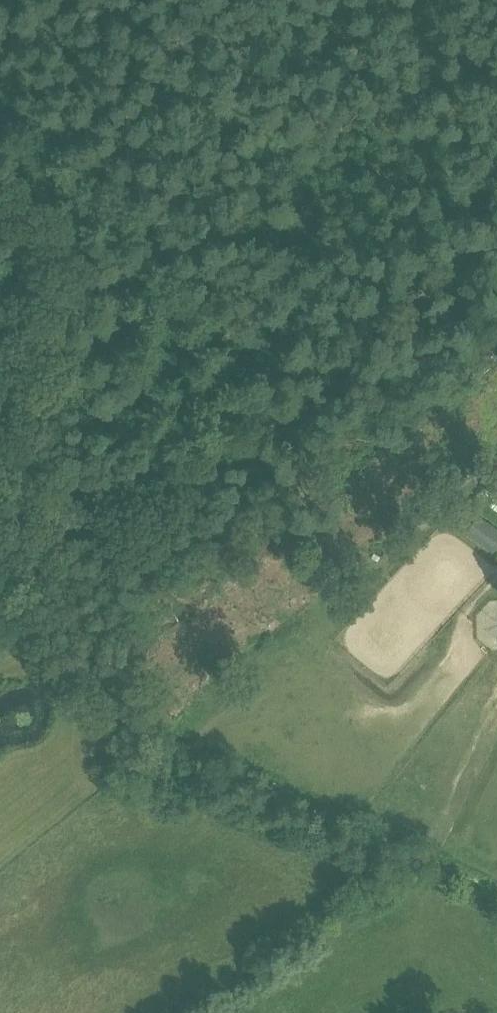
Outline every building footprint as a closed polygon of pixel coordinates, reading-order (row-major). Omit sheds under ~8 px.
[(496,483),(496,482),(496,461),(486,469),(496,483)] [(495,554),(496,550),(496,531),(477,518),(466,534),(495,554)]
